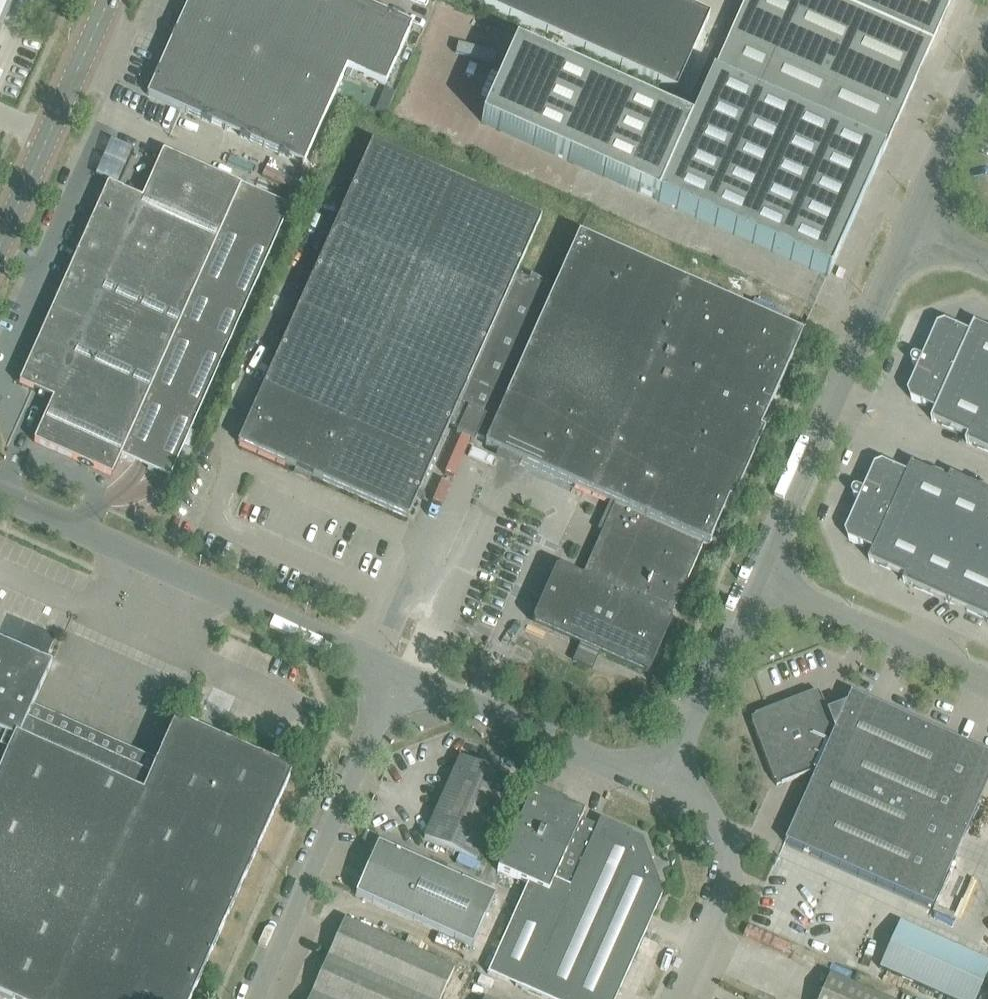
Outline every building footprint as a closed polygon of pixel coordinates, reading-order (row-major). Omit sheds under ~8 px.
[(0,32),(15,0),(0,0),(0,32)] [(304,165),(347,68),(386,85),(412,25),(356,0),(189,0),(147,95),(304,165)] [(676,91),(709,16),(691,8),(695,0),(472,0),(676,91)] [(711,78),(690,125),(515,46),(482,123),(656,200),(828,277),(883,155),(952,0),(746,0),(711,78)] [(558,571),(535,622),(646,672),(703,544),(708,546),(709,545),(802,336),(801,335),(580,237),(579,237),(554,292),(516,275),(541,219),(372,144),(238,443),(408,519),(449,426),(487,442),(486,445),(487,447),(610,502),(604,516),(606,523),(580,581),(558,571)] [(108,183),(18,384),(52,399),(33,442),(112,478),(242,186),(163,151),(142,198),(108,183)] [(947,323),(939,326),(924,359),(921,357),(917,356),(914,358),(912,360),(912,363),(915,366),(920,368),(909,393),(912,400),(937,411),(932,421),(970,437),(967,443),(987,453),(987,330),(976,324),(971,334),(947,323)] [(884,463),(876,466),(862,499),(855,497),(851,498),(850,499),(850,502),(851,505),(852,506),(858,508),(847,533),(849,541),(874,552),(870,562),(907,578),(904,584),(987,621),(987,491),(952,476),(950,481),(913,465),(909,474),(884,463)] [(0,644),(0,996),(6,998),(190,998),(291,773),(176,722),(151,777),(26,721),(50,666),(0,644)] [(933,907),(987,783),(987,754),(850,693),(845,705),(827,712),(821,696),(820,696),(818,692),(814,694),(813,693),(755,715),(755,716),(751,718),(752,722),(752,723),(774,781),(775,781),(777,785),(781,784),(815,771),(784,841),(933,907)] [(424,839),(476,862),(512,781),(460,758),(424,839)] [(497,871),(528,884),(488,973),(546,998),(616,998),(663,893),(642,839),(600,820),(597,827),(581,820),(584,813),(533,790),(497,871)] [(356,895),(472,947),(495,896),(378,844),(356,895)] [(454,970),(344,921),(309,998),(441,998),(454,970)] [(950,998),(977,998),(987,974),(987,962),(900,923),(880,968),(950,998)] [(829,976),(819,998),(880,998),(829,976)]
